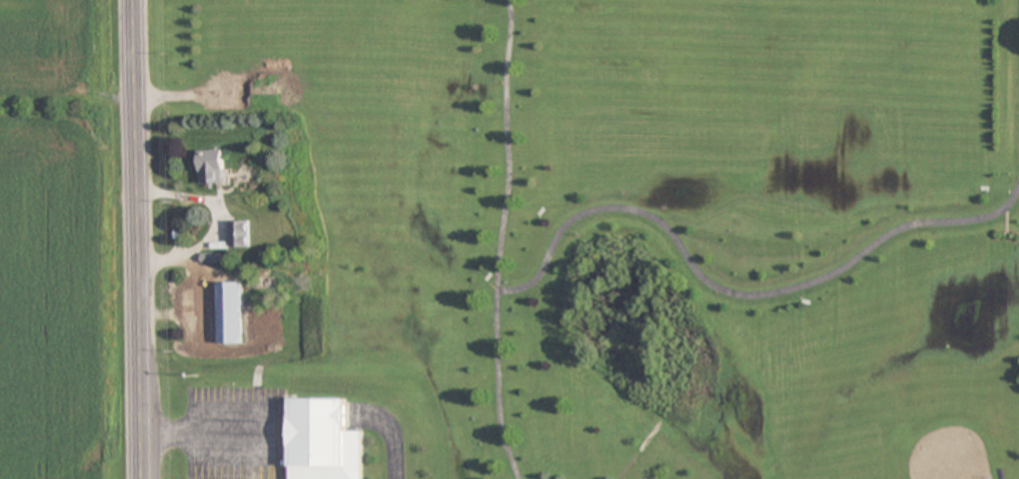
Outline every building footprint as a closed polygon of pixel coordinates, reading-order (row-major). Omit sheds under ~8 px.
[(197,150),(197,185),(222,185),(222,150),(197,150)] [(247,246),(247,221),(228,221),(228,246),(247,246)] [(211,282),(187,282),(187,344),(211,344),(211,282)] [(364,431),(347,431),(347,399),(290,399),(290,478),(363,478),(364,431)]
